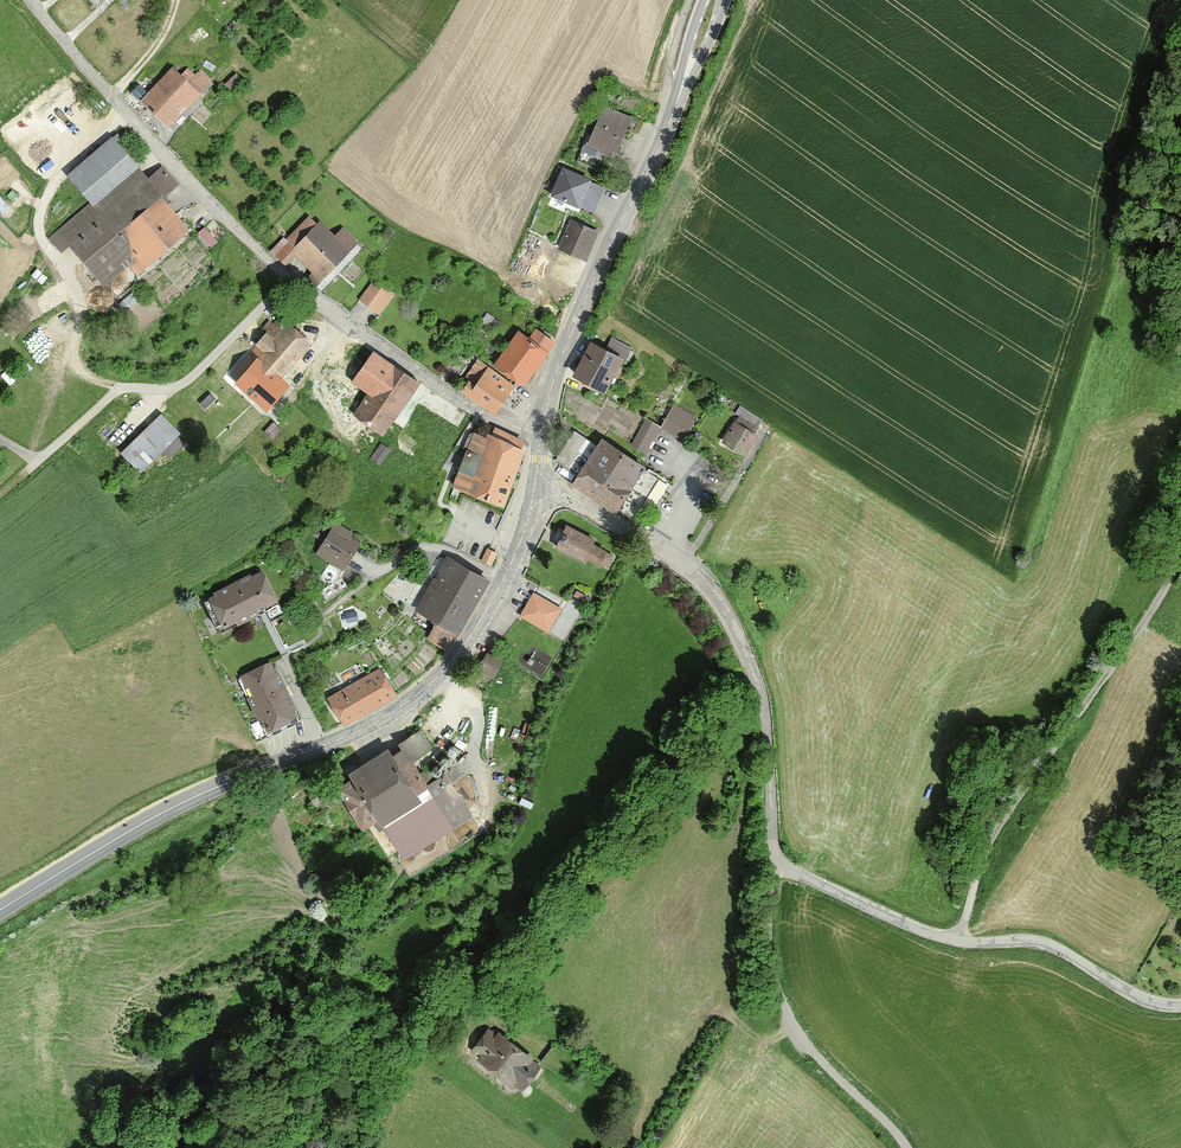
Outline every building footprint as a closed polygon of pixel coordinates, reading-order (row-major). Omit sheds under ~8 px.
[(174,69),(142,102),(167,126),(211,80),(200,70),(194,76),(187,69),(181,76),(174,69)] [(590,144),(585,142),(578,160),(597,168),(605,150),(614,154),(629,119),(605,109),(604,113),(599,111),(592,127),(596,129),(590,144)] [(113,140),(71,177),(93,203),(59,231),(58,230),(48,238),(55,246),(64,238),(75,251),(75,250),(104,284),(129,263),(137,272),(187,230),(160,198),(176,183),(162,167),(148,180),(136,166),(113,140)] [(563,170),(552,196),(578,207),(582,197),(590,200),(594,192),(601,195),(604,188),(589,181),(563,170)] [(306,280),(314,288),(322,279),(335,266),(357,243),(342,229),(334,237),(319,223),(317,224),(310,217),(287,240),(285,238),(271,252),(285,265),(296,254),(314,271),(306,280)] [(560,248),(583,258),(594,232),(572,222),(560,248)] [(375,280),(361,300),(376,311),(391,292),(375,280)] [(309,343),(281,318),(274,325),(269,320),(261,329),(267,334),(266,335),(258,345),(258,344),(254,348),(255,349),(253,351),(252,351),(230,375),(268,408),(287,386),(278,379),(309,343)] [(496,366),(523,385),(554,341),(548,338),(551,335),(545,330),(543,333),(537,329),(530,339),(520,332),(496,366)] [(609,351),(593,342),(592,345),(591,345),(576,375),(588,381),(586,385),(590,387),(592,383),(604,390),(620,360),(608,353),(609,351)] [(418,381),(391,364),(388,368),(372,357),(354,383),(370,394),(355,416),(381,434),(418,381)] [(463,390),(496,413),(514,386),(478,360),(464,380),(468,383),(463,390)] [(673,404),(661,426),(682,439),(695,417),(673,404)] [(735,423),(724,441),(744,454),(755,436),(752,434),(762,419),(741,406),(736,413),(740,416),(736,424),(735,423)] [(161,413),(120,452),(140,473),(181,433),(161,413)] [(647,418),(631,444),(645,452),(660,425),(647,418)] [(454,486),(501,504),(522,449),(516,447),(520,439),(495,427),(490,440),(473,433),(469,434),(467,441),(468,445),(470,445),(461,469),(457,468),(455,474),(456,477),(457,478),(454,486)] [(580,473),(574,483),(616,510),(633,520),(634,518),(635,519),(640,511),(639,510),(659,479),(601,441),(598,446),(575,431),(557,458),(580,473)] [(336,524),(318,553),(331,561),(334,556),(346,563),(358,544),(343,535),(346,530),(336,524)] [(566,526),(556,546),(584,561),(586,557),(599,564),(600,563),(608,567),(613,556),(605,552),(605,551),(593,544),(595,540),(566,526)] [(453,629),(457,631),(487,580),(451,560),(421,610),(440,621),(431,638),(444,645),(453,629)] [(204,601),(217,627),(224,624),(225,626),(236,620),(238,624),(239,624),(238,622),(259,612),(260,613),(258,609),(276,600),(262,572),(251,578),(250,576),(215,593),(216,595),(204,601)] [(347,587),(340,577),(321,590),(327,600),(347,587)] [(560,609),(534,594),(522,615),(547,630),(560,609)] [(536,652),(528,665),(542,674),(551,661),(536,652)] [(275,674),(270,662),(242,676),(251,695),(248,696),(259,717),(258,718),(262,717),(268,728),(270,727),(273,734),(299,721),(293,709),(295,708),(278,673),(275,674)] [(329,699),(345,722),(396,694),(382,672),(383,671),(382,669),(381,670),(329,699)] [(403,749),(354,779),(352,776),(346,780),(348,783),(339,789),(347,802),(346,803),(346,804),(348,803),(354,813),(352,814),(353,815),(355,814),(363,826),(373,820),(379,829),(384,826),(404,857),(469,816),(443,775),(435,781),(427,768),(418,773),(410,761),(430,748),(419,731),(399,743),(403,749)] [(449,747),(448,749),(448,751),(448,752),(449,754),(451,755),(452,756),(454,756),(456,755),(457,754),(458,753),(458,751),(458,750),(458,748),(457,747),(455,746),(454,745),(452,745),(450,746),(449,747)] [(441,758),(440,759),(440,761),(440,763),(441,764),(443,765),(444,766),(446,766),(448,765),(449,765),(450,763),(450,762),(450,760),(450,758),(449,757),(447,756),(446,756),(444,756),(442,757),(441,758)] [(433,767),(432,768),(432,770),(432,772),(433,773),(434,774),(436,775),(438,775),(439,774),(441,773),(442,772),(442,771),(442,769),(442,767),(441,766),(439,765),(437,765),(436,765),(434,765),(433,767)] [(331,796),(322,783),(308,792),(316,806),(331,796)] [(489,1032),(475,1049),(483,1056),(480,1060),(482,1060),(484,1058),(511,1079),(509,1081),(510,1082),(512,1081),(522,1089),(539,1067),(529,1059),(529,1058),(494,1031),(492,1035),(489,1032)]
